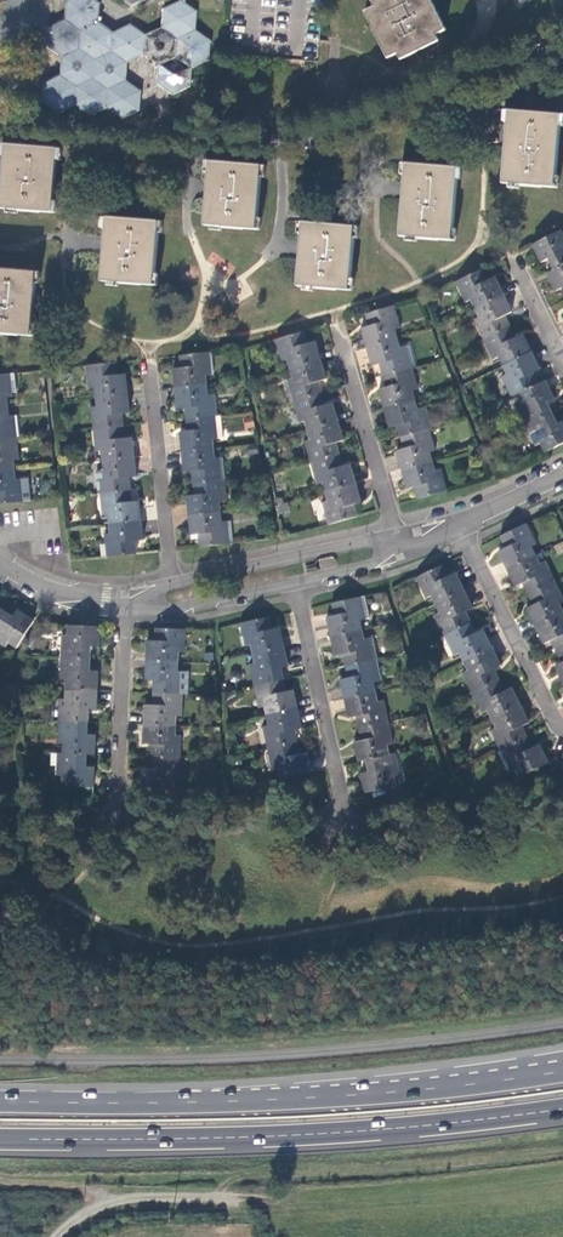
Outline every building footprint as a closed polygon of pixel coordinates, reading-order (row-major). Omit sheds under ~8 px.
[(162,26),(147,34),(132,23),(115,31),(99,20),(102,1),(100,0),(69,0),(67,18),(50,26),(48,47),(64,58),(62,69),(61,76),(44,83),(42,102),(59,113),(76,105),(91,116),(108,107),(124,118),(142,110),(143,91),(127,81),(129,62),(146,54),(160,65),(158,84),(173,94),(193,86),(194,67),(210,61),(212,41),(197,30),(199,11),(183,0),(182,0),(163,8),(162,26)] [(405,55),(443,37),(440,30),(449,26),(437,0),(377,0),(378,2),(368,7),(391,54),(402,49),(405,55)] [(562,114),(509,109),(506,141),(503,182),(555,187),(562,114)] [(60,148),(8,144),(5,173),(1,208),(54,212),(60,148)] [(263,165),(211,160),(208,187),(205,225),(258,229),(263,165)] [(459,167),(407,162),(404,191),(401,235),(453,239),(459,167)] [(160,221),(107,216),(105,240),(101,281),(154,285),(160,221)] [(356,225),(304,221),(301,247),(298,285),(350,289),(356,225)] [(558,231),(531,244),(539,261),(547,258),(552,269),(562,263),(562,239),(558,231)] [(552,269),(544,272),(553,289),(560,286),(562,292),(562,263),(552,269)] [(32,336),(38,272),(0,268),(0,333),(32,336)] [(487,280),(482,268),(455,281),(463,300),(469,298),(473,307),(503,293),(494,276),(487,280)] [(511,310),(503,293),(473,307),(477,315),(472,318),(482,338),(508,325),(503,314),(511,310)] [(397,328),(391,306),(365,313),(368,325),(361,327),(366,346),(396,337),(394,328),(397,328)] [(513,335),(508,325),(482,338),(491,357),(496,354),(500,364),(530,350),(520,331),(513,335)] [(308,341),(305,330),(278,338),(284,360),(288,359),(290,368),(321,359),(315,339),(308,341)] [(398,345),(396,337),(366,346),(371,363),(378,361),(382,373),(411,365),(413,364),(407,342),(398,345)] [(539,369),(530,350),(500,364),(504,372),(500,374),(510,395),(516,392),(537,382),(532,372),(539,369)] [(210,373),(208,351),(179,354),(180,366),(172,367),(174,386),(206,383),(205,374),(210,373)] [(326,377),(321,359),(290,368),(292,374),(284,376),(291,400),(294,399),(321,391),(318,379),(326,377)] [(117,372),(116,360),(86,363),(89,385),(90,385),(90,386),(94,385),(95,395),(127,392),(125,371),(117,372)] [(411,365),(382,373),(385,385),(377,387),(382,406),(412,398),(410,388),(417,386),(411,365)] [(0,372),(0,405),(7,404),(7,396),(10,395),(10,393),(12,392),(10,371),(0,372)] [(543,379),(537,382),(516,392),(520,401),(514,403),(524,423),(550,410),(545,399),(552,396),(543,379)] [(207,392),(206,383),(174,386),(176,406),(184,405),(185,417),(214,414),(213,392),(207,392)] [(324,402),(321,391),(294,399),(300,420),(304,419),(306,428),(337,419),(332,400),(324,402)] [(129,410),(127,392),(95,395),(96,404),(92,404),(94,426),(122,423),(121,411),(129,410)] [(399,435),(425,428),(430,427),(424,404),(419,405),(415,407),(412,398),(382,406),(387,425),(396,423),(399,435)] [(7,404),(0,405),(0,435),(14,434),(16,433),(14,412),(8,413),(7,404)] [(524,423),(534,443),(539,441),(544,449),(562,440),(562,421),(562,418),(556,422),(550,410),(524,423)] [(219,413),(214,414),(185,417),(186,428),(178,429),(180,449),(211,446),(211,437),(221,436),(219,413)] [(251,413),(242,415),(245,429),(255,427),(251,413)] [(342,438),(337,419),(306,428),(309,437),(305,438),(311,460),(338,452),(335,440),(342,438)] [(123,434),(122,423),(94,426),(96,448),(100,447),(101,457),(133,454),(131,433),(123,434)] [(400,467),(430,459),(427,450),(431,449),(425,428),(399,435),(402,446),(395,448),(400,467)] [(0,435),(0,467),(13,466),(13,457),(16,457),(14,434),(0,435)] [(191,479),(218,476),(216,454),(212,454),(211,446),(180,449),(182,468),(190,468),(191,479)] [(338,452),(311,460),(317,482),(321,481),(323,489),(354,481),(349,461),(341,463),(338,452)] [(135,474),(133,454),(101,457),(102,466),(96,466),(97,470),(95,470),(96,489),(101,489),(128,486),(127,474),(135,474)] [(416,497),(442,490),(436,468),(433,469),(430,459),(400,467),(405,487),(413,485),(416,497)] [(20,497),(18,474),(14,474),(13,466),(0,467),(0,499),(20,497)] [(186,511),(218,508),(217,500),(220,500),(218,476),(191,479),(192,491),(184,492),(186,511)] [(354,481),(323,489),(326,499),(322,500),(328,521),(356,514),(353,503),(359,501),(354,481)] [(128,486),(101,489),(102,510),(106,510),(107,520),(139,516),(137,496),(129,496),(128,486)] [(286,500),(275,503),(277,510),(288,507),(286,500)] [(197,544),(224,541),(223,538),(226,538),(224,520),(222,520),(222,518),(219,519),(218,508),(186,511),(188,533),(196,532),(197,544)] [(139,516),(107,520),(108,530),(105,530),(107,553),(134,550),(133,536),(141,535),(139,516)] [(494,550),(503,568),(531,554),(527,546),(533,544),(523,523),(496,536),(501,546),(494,550)] [(531,554),(503,568),(511,585),(518,581),(524,592),(550,580),(540,559),(535,562),(531,554)] [(333,555),(319,558),(321,567),(335,564),(333,555)] [(434,602),(460,589),(451,571),(444,574),(439,564),(414,577),(423,597),(430,594),(434,602)] [(550,580),(524,592),(529,603),(522,607),(530,624),(559,610),(555,602),(560,600),(550,580)] [(440,633),(467,621),(461,610),(468,607),(460,589),(434,602),(438,610),(431,613),(440,633)] [(364,617),(359,596),(328,602),(331,613),(323,615),(328,634),(358,627),(357,620),(360,619),(360,618),(364,617)] [(3,605),(0,610),(0,636),(7,640),(9,637),(17,642),(33,616),(34,615),(17,605),(13,611),(3,605)] [(530,624),(538,641),(546,637),(552,649),(562,644),(562,617),(559,610),(530,624)] [(270,627),(268,615),(240,621),(243,638),(239,639),(240,644),(248,643),(250,651),(280,644),(276,626),(270,627)] [(98,643),(99,623),(66,621),(66,631),(62,631),(61,653),(90,654),(90,643),(98,643)] [(460,658),(487,645),(479,628),(472,631),(467,621),(440,633),(450,654),(457,651),(460,658)] [(182,627),(154,626),(154,638),(146,637),(145,657),(176,658),(177,649),(180,650),(182,627)] [(360,635),(358,627),(328,634),(332,653),(339,651),(342,664),(376,656),(371,632),(360,635)] [(284,663),(280,644),(250,651),(251,657),(248,658),(253,682),(281,676),(278,664),(284,663)] [(552,649),(557,660),(549,664),(558,682),(562,680),(562,644),(552,649)] [(468,690),(494,678),(489,666),(495,663),(487,645),(460,658),(465,667),(458,670),(468,690)] [(89,665),(90,654),(61,653),(60,675),(64,675),(64,684),(96,686),(97,666),(89,665)] [(381,677),(376,656),(342,664),(344,674),(336,676),(341,696),(372,690),(370,680),(381,677)] [(176,658),(145,657),(144,675),(152,676),(151,688),(179,690),(185,690),(186,668),(176,667),(176,658)] [(283,687),(281,676),(253,682),(257,703),(261,702),(263,713),(294,706),(290,686),(283,687)] [(487,716),(515,703),(507,687),(500,691),(494,678),(468,690),(478,711),(484,708),(487,716)] [(95,705),(96,686),(64,684),(63,694),(59,694),(58,716),(86,718),(87,704),(95,705)] [(178,712),(179,690),(151,688),(151,701),(143,700),(141,720),(174,721),(175,712),(178,712)] [(355,725),(382,720),(378,698),(374,698),(372,690),(341,696),(345,715),(353,714),(355,725)] [(494,748),(521,735),(516,724),(523,721),(515,703),(487,716),(491,725),(485,727),(494,748)] [(298,726),(294,706),(263,713),(265,721),(262,722),(266,744),(294,739),(291,727),(298,726)] [(86,718),(58,716),(57,738),(61,738),(61,748),(85,749),(93,750),(94,729),(86,729),(86,718)] [(174,730),(174,721),(141,720),(140,739),(149,740),(148,752),(176,753),(177,730),(174,730)] [(362,757),(386,752),(384,741),(387,741),(382,720),(355,725),(357,736),(350,738),(354,758),(362,757)] [(527,747),(521,735),(494,748),(504,769),(511,766),(515,775),(543,762),(535,743),(527,747)] [(275,765),(277,774),(307,768),(304,749),(296,750),(294,739),(266,744),(271,766),(275,765)] [(61,748),(57,748),(56,771),(60,771),(59,780),(91,782),(93,762),(84,761),(85,749),(61,748)] [(394,773),(389,751),(386,752),(362,757),(364,768),(357,769),(361,790),(392,783),(391,774),(394,773)] [(139,763),(138,783),(171,784),(171,775),(175,776),(176,753),(148,752),(147,764),(139,763)]
